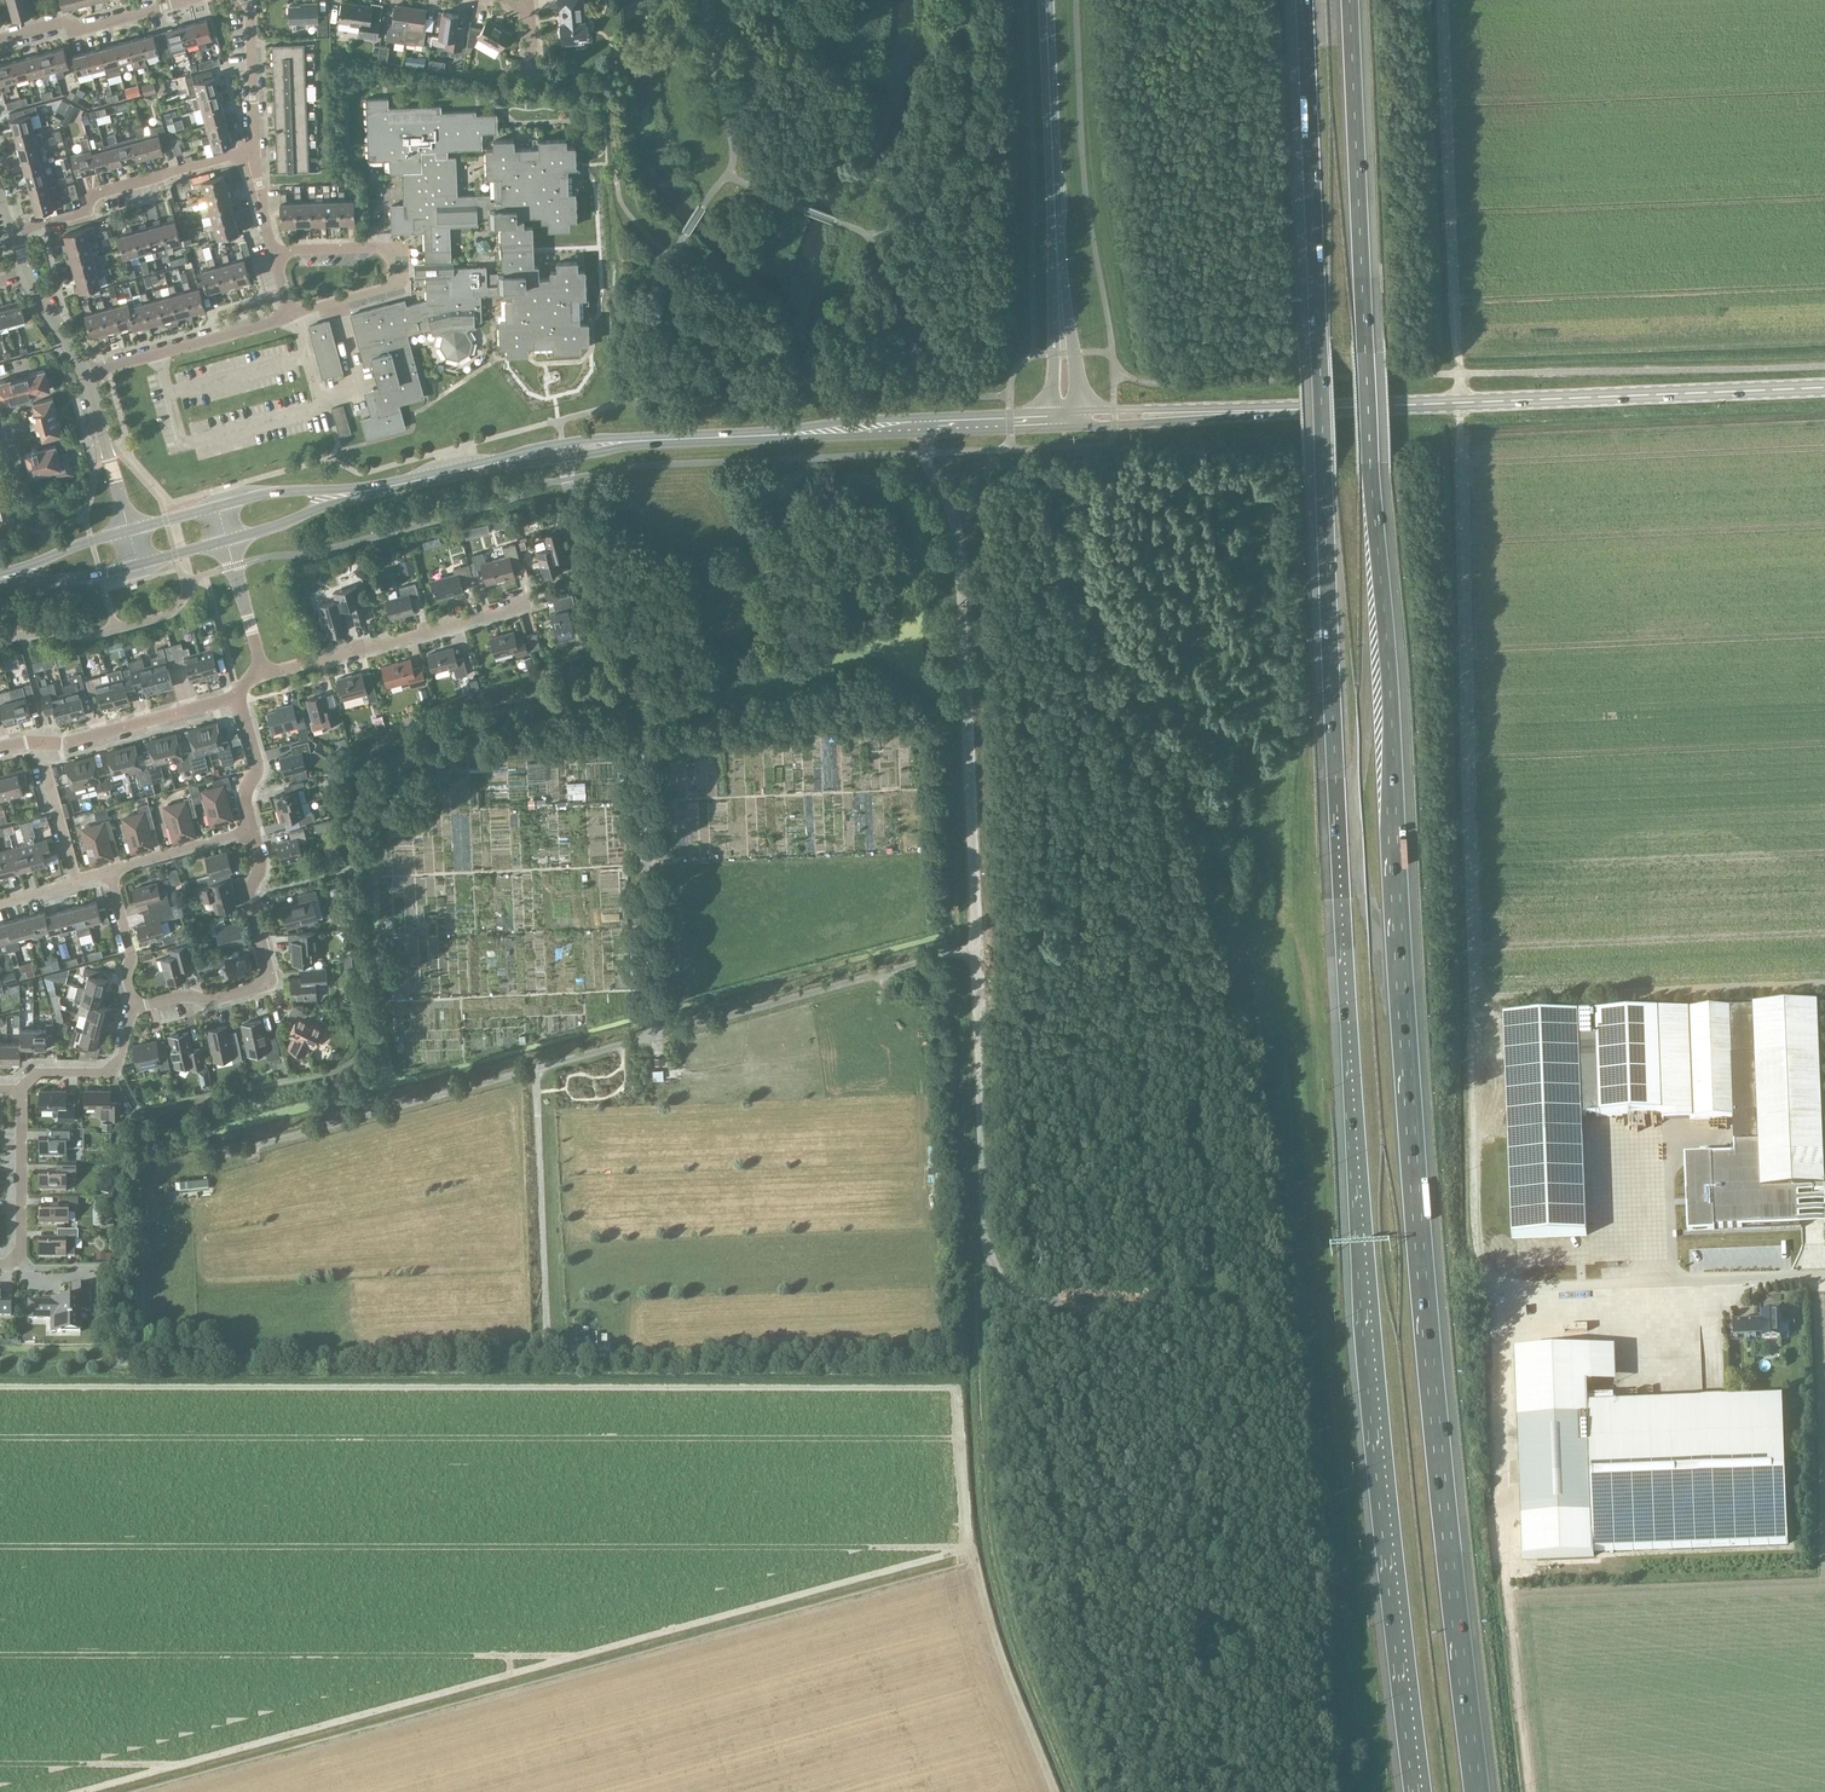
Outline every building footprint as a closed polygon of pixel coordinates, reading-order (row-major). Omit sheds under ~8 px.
[(10,5),(13,19),(33,14),(29,0),(10,5)] [(77,4),(76,0),(61,0),(63,8),(77,4)] [(582,0),(557,0),(562,44),(575,42),(575,37),(587,36),(585,20),(584,21),(582,0)] [(379,20),(370,18),(372,6),(343,2),(341,11),(340,11),(339,21),(360,24),(358,36),(377,39),(379,20)] [(327,15),(317,15),(317,3),(304,3),(304,5),(288,5),(289,22),(317,21),(318,34),(327,34),(327,15)] [(405,43),(410,7),(395,5),(392,23),(388,23),(386,40),(405,43)] [(423,29),(426,9),(410,7),(405,43),(414,44),(415,44),(423,45),(426,29),(423,29)] [(461,50),(464,30),(456,29),(458,14),(442,12),(439,37),(446,38),(445,47),(461,50)] [(208,48),(206,41),(212,39),(207,19),(193,23),(198,43),(200,50),(208,48)] [(491,46),(491,44),(500,49),(510,33),(487,20),(482,28),(469,27),(467,46),(473,47),(478,37),(485,40),(484,42),(491,46)] [(185,47),(198,43),(193,23),(180,27),(185,47)] [(186,51),(185,47),(180,27),(167,30),(167,32),(160,34),(164,48),(166,56),(186,51)] [(158,50),(164,48),(160,34),(154,35),(153,34),(140,38),(145,58),(159,54),(158,50)] [(147,65),(145,58),(140,38),(126,42),(132,61),(134,68),(147,65)] [(125,63),(132,61),(126,42),(113,45),(121,72),(127,70),(125,63)] [(273,60),(304,58),(304,44),(272,45),(273,60)] [(121,73),(121,72),(113,45),(100,49),(105,68),(107,77),(121,73)] [(379,45),(377,59),(387,61),(389,46),(379,45)] [(65,75),(63,69),(69,67),(63,47),(50,51),(55,71),(57,77),(65,75)] [(92,72),(105,68),(100,49),(86,52),(92,72)] [(48,73),(55,71),(50,51),(36,55),(42,75),(43,80),(50,79),(48,73)] [(78,76),(92,72),(86,52),(73,56),(78,76)] [(29,78),(42,75),(36,55),(24,58),(29,78)] [(15,82),(29,78),(24,58),(10,62),(15,82)] [(273,74),(305,73),(304,58),(273,60),(273,74)] [(200,70),(215,66),(213,59),(198,63),(200,70)] [(10,62),(0,65),(0,80),(2,85),(3,91),(10,89),(8,84),(15,82),(10,62)] [(191,98),(218,90),(214,76),(213,77),(211,70),(185,77),(191,98)] [(274,88),(305,87),(305,73),(273,74),(274,88)] [(143,87),(145,95),(156,91),(154,83),(143,87)] [(128,97),(140,94),(137,84),(125,88),(128,97)] [(274,102),(306,101),(305,87),(274,88),(274,102)] [(202,109),(221,104),(218,90),(191,98),(195,111),(202,109)] [(76,102),(77,101),(80,96),(75,93),(72,99),(76,102)] [(557,271),(550,271),(551,278),(538,278),(538,265),(533,265),(532,226),(523,226),(523,214),(541,213),(542,220),(548,219),(549,228),(569,227),(569,219),(576,219),(575,192),(568,192),(567,167),(575,166),(574,146),(566,146),(566,139),(539,140),(539,147),(514,148),(513,140),(493,140),(493,149),(486,149),(487,176),(494,176),(495,195),(502,195),(502,201),(489,202),(489,195),(457,196),(455,157),(447,157),(447,149),(482,148),(481,132),(497,132),(496,113),(475,114),(475,110),(440,111),(440,105),(388,107),(388,97),(365,98),(368,160),(389,159),(389,172),(403,172),(404,205),(391,205),(392,232),(425,231),(426,263),(420,266),(419,266),(420,267),(420,270),(420,273),(420,274),(426,276),(427,300),(406,306),(404,300),(351,314),(365,365),(373,363),(382,394),(373,396),(378,415),(361,419),(366,437),(405,427),(398,404),(424,397),(406,334),(431,327),(433,333),(439,332),(440,332),(443,334),(443,335),(440,346),(447,356),(458,359),(468,353),(471,341),(465,331),(468,328),(468,327),(475,327),(474,320),(481,320),(480,294),(512,293),(512,299),(506,299),(506,319),(499,319),(500,346),(507,345),(508,354),(528,353),(528,344),(553,344),(553,351),(580,350),(580,342),(588,342),(588,322),(579,322),(578,297),(585,297),(584,270),(577,270),(577,261),(556,262),(557,271)] [(8,109),(23,105),(21,98),(6,102),(8,109)] [(275,116),(306,115),(306,101),(274,102),(275,116)] [(71,118),(77,107),(70,102),(63,114),(71,118)] [(205,122),(225,117),(221,104),(202,109),(205,122)] [(14,133),(34,127),(30,114),(37,112),(35,105),(9,113),(14,133)] [(275,130),(307,129),(306,115),(275,116),(275,130)] [(176,130),(174,122),(172,117),(166,119),(169,132),(176,130)] [(209,136),(229,130),(225,117),(205,122),(209,136)] [(169,147),(166,134),(163,124),(148,128),(149,133),(144,135),(149,155),(163,151),(162,149),(169,147)] [(149,155),(144,135),(141,125),(134,127),(137,137),(131,138),(136,158),(149,155)] [(41,133),(36,134),(34,127),(14,133),(18,146),(38,141),(38,140),(42,139),(41,133)] [(276,144),(308,143),(307,129),(275,130),(276,144)] [(204,144),(211,143),(213,149),(232,144),(229,130),(209,136),(202,137),(204,144)] [(123,162),(117,142),(115,132),(107,134),(110,144),(105,146),(104,146),(110,165),(123,162)] [(91,149),(87,134),(80,136),(83,149),(70,153),(76,175),(96,169),(91,149)] [(123,162),(136,158),(131,138),(117,142),(123,162)] [(104,146),(105,146),(103,139),(95,141),(97,148),(91,149),(96,169),(110,165),(104,146)] [(172,141),(175,155),(182,153),(178,139),(172,141)] [(38,141),(18,146),(21,160),(42,154),(41,154),(45,153),(43,147),(40,148),(38,141)] [(277,158),(308,157),(308,143),(276,144),(277,158)] [(45,168),(43,160),(42,154),(21,160),(25,173),(45,168)] [(277,173),(309,172),(308,157),(277,158),(277,173)] [(52,171),(46,172),(45,168),(25,173),(29,186),(49,181),(54,179),(52,171)] [(227,189),(231,188),(229,182),(225,183),(223,175),(193,183),(195,189),(199,188),(202,188),(204,188),(206,194),(206,195),(227,189)] [(56,184),(50,186),(49,181),(29,186),(32,200),(52,194),(52,193),(58,192),(56,184)] [(71,199),(78,197),(74,183),(67,185),(71,199)] [(229,197),(227,189),(206,195),(206,194),(197,197),(198,203),(203,201),(205,202),(208,201),(210,208),(210,209),(231,203),(235,202),(233,196),(229,197)] [(338,200),(340,222),(348,221),(348,226),(354,226),(353,199),(345,200),(345,197),(344,195),(344,190),(338,191),(338,200)] [(325,222),(324,200),(316,200),(316,199),(315,197),(315,191),(309,191),(309,201),(311,223),(319,222),(319,227),(325,227),(325,222)] [(340,222),(338,200),(331,200),(330,198),(329,196),(329,191),(323,191),(324,200),(325,222),(334,222),(334,226),(340,226),(340,222)] [(296,223),(294,201),(287,201),(287,199),(286,197),(286,192),(280,192),(281,223),(290,223),(290,228),(296,228),(296,223)] [(311,223),(309,201),(302,201),(302,198),(301,197),(300,192),(294,192),(294,201),(296,223),(305,223),(305,227),(311,227),(311,223)] [(59,197),(54,199),(52,194),(32,200),(36,213),(62,206),(59,197)] [(214,223),(235,217),(239,216),(237,210),(233,211),(231,203),(210,209),(210,208),(201,211),(202,217),(206,216),(209,216),(212,216),(214,223)] [(166,244),(168,254),(174,252),(173,247),(173,245),(172,242),(180,240),(174,216),(168,217),(169,221),(161,223),(166,244)] [(214,223),(205,225),(206,231),(211,229),(213,230),(216,229),(218,237),(243,230),(241,224),(237,225),(235,217),(214,223)] [(166,244),(161,223),(160,219),(154,221),(155,225),(147,227),(152,248),(154,257),(160,256),(159,251),(159,249),(159,246),(166,244)] [(152,248),(147,227),(146,223),(140,225),(141,229),(133,231),(138,252),(137,252),(140,262),(146,260),(145,255),(145,253),(145,250),(152,248)] [(68,249),(90,242),(88,235),(90,234),(91,233),(96,231),(95,225),(65,233),(67,242),(63,243),(64,250),(68,249)] [(133,231),(132,227),(126,228),(128,232),(119,235),(127,265),(132,264),(131,259),(132,257),(131,254),(137,252),(138,252),(133,231)] [(72,262),(93,256),(91,249),(94,248),(95,247),(100,245),(98,240),(90,242),(68,249),(70,256),(67,257),(68,263),(72,262)] [(230,262),(235,283),(236,287),(242,285),(241,282),(250,279),(241,250),(236,251),(237,255),(236,257),(237,260),(230,262)] [(76,277),(97,270),(95,263),(97,262),(99,260),(104,259),(102,253),(93,256),(72,262),(74,271),(70,272),(72,278),(76,277)] [(235,283),(230,262),(228,253),(222,255),(223,259),(223,261),(223,263),(216,265),(221,287),(222,291),(228,289),(227,285),(235,283)] [(221,287),(216,265),(214,257),(208,259),(209,263),(208,265),(209,267),(201,269),(204,280),(197,282),(199,287),(202,296),(214,293),(213,289),(221,287)] [(75,291),(101,284),(99,277),(101,276),(104,274),(107,273),(106,268),(97,270),(76,277),(78,285),(74,286),(75,291)] [(199,287),(191,289),(191,286),(189,285),(188,280),(182,282),(184,291),(185,291),(190,311),(191,311),(199,309),(200,313),(206,312),(202,296),(199,287)] [(185,291),(184,291),(178,292),(177,290),(175,289),(174,284),(168,285),(171,294),(177,315),(185,313),(186,317),(192,315),(191,311),(190,311),(185,291)] [(171,294),(164,296),(163,294),(161,293),(160,288),(154,289),(157,298),(163,319),(171,316),(172,321),(178,319),(177,315),(171,294)] [(157,298),(150,300),(149,298),(148,297),(146,292),(141,293),(143,302),(149,323),(157,320),(158,324),(164,323),(163,319),(157,298)] [(128,301),(120,303),(120,301),(118,300),(117,295),(111,296),(113,306),(114,305),(119,326),(120,326),(128,324),(129,328),(135,327),(128,301)] [(143,302),(136,304),(135,301),(134,300),(132,295),(127,297),(128,301),(135,327),(143,324),(144,328),(150,327),(149,323),(143,302)] [(114,305),(113,306),(106,307),(106,305),(104,303),(103,299),(97,300),(100,309),(105,330),(106,330),(114,328),(115,332),(121,330),(120,326),(119,326),(114,305)] [(11,303),(16,323),(25,321),(20,300),(11,303)] [(8,325),(16,323),(11,303),(2,305),(8,325)] [(100,309),(92,311),(91,309),(89,307),(88,303),(83,304),(91,334),(99,332),(100,336),(107,334),(106,330),(105,330),(100,309)] [(323,377),(327,376),(342,371),(328,320),(309,326),(323,377)] [(50,388),(45,369),(0,381),(0,402),(50,388)] [(53,411),(56,410),(52,397),(33,402),(35,411),(33,412),(35,421),(55,416),(53,411)] [(62,433),(58,420),(56,421),(55,416),(35,421),(37,430),(40,429),(43,438),(62,433)] [(10,418),(2,420),(7,439),(15,437),(10,418)] [(16,442),(9,444),(14,463),(21,461),(16,442)] [(47,453),(57,450),(55,445),(26,453),(28,461),(48,455),(47,453)] [(73,474),(67,453),(58,455),(57,450),(47,453),(48,455),(28,461),(31,475),(55,468),(58,478),(73,474)] [(18,468),(11,470),(13,480),(20,478),(18,468)] [(495,528),(512,524),(510,516),(493,521),(495,528)] [(543,575),(561,570),(558,560),(566,558),(558,531),(544,535),(548,549),(537,552),(543,575)] [(475,569),(482,567),(486,583),(505,578),(505,579),(515,576),(513,571),(522,568),(515,543),(502,546),(505,556),(486,562),(483,551),(471,554),(475,569)] [(461,584),(473,580),(468,564),(453,568),(454,573),(431,580),(436,598),(463,590),(461,584)] [(415,583),(399,587),(402,595),(386,600),(391,618),(414,611),(410,599),(419,597),(415,583)] [(356,623),(366,620),(357,586),(333,592),(336,600),(317,605),(322,625),(327,624),(330,634),(348,629),(343,608),(351,606),(356,623)] [(568,609),(576,607),(572,593),(554,598),(558,611),(550,614),(557,638),(575,633),(568,609)] [(517,655),(528,652),(523,636),(515,638),(513,631),(490,637),(495,656),(516,651),(517,655)] [(530,650),(538,648),(534,633),(526,635),(530,650)] [(198,653),(205,676),(218,672),(213,655),(220,653),(216,639),(204,642),(206,651),(198,653)] [(205,676),(198,653),(190,655),(188,647),(183,648),(181,642),(171,645),(173,651),(177,665),(187,662),(191,680),(205,676)] [(158,655),(151,657),(153,665),(159,688),(173,685),(168,667),(177,665),(173,651),(171,645),(157,649),(158,655)] [(456,677),(468,674),(463,656),(456,658),(453,647),(428,654),(433,671),(453,666),(456,677)] [(159,688),(153,665),(145,668),(142,658),(128,661),(130,668),(132,677),(141,674),(146,692),(159,688)] [(411,687),(426,683),(421,666),(413,669),(410,659),(382,666),(387,686),(409,680),(411,687)] [(133,682),(132,677),(130,668),(121,670),(120,668),(107,671),(110,682),(116,705),(130,702),(125,684),(133,682)] [(369,702),(378,699),(373,683),(365,685),(361,672),(337,679),(343,699),(366,693),(369,702)] [(65,694),(71,717),(85,714),(80,696),(87,694),(81,673),(69,676),(73,692),(65,694)] [(116,705),(110,682),(102,684),(99,676),(85,679),(89,694),(98,691),(102,709),(116,705)] [(71,717),(65,694),(57,696),(53,682),(39,686),(46,713),(55,711),(58,721),(71,717)] [(26,700),(35,698),(31,683),(10,689),(18,719),(31,716),(26,700)] [(18,719),(10,689),(0,691),(0,707),(1,707),(5,723),(18,719)] [(323,725),(340,720),(336,706),(329,708),(325,694),(306,699),(312,720),(310,720),(312,730),(324,727),(323,725)] [(281,709),(267,712),(273,732),(297,726),(298,729),(306,727),(301,706),(294,707),(292,703),(280,707),(281,709)] [(233,762),(231,755),(232,754),(228,740),(221,742),(216,723),(203,727),(209,750),(217,747),(220,758),(221,757),(223,764),(233,762)] [(203,751),(209,750),(203,727),(189,730),(195,749),(188,751),(192,768),(193,772),(208,768),(203,751)] [(192,768),(188,751),(181,753),(175,734),(162,738),(168,761),(176,759),(179,771),(192,768)] [(160,763),(168,761),(162,738),(148,742),(154,760),(147,762),(152,782),(164,779),(160,763)] [(303,757),(312,755),(308,741),(290,745),(293,753),(279,757),(284,773),(306,768),(303,757)] [(152,782),(147,762),(140,764),(134,745),(121,749),(127,772),(135,770),(139,786),(152,782)] [(119,774),(127,772),(121,749),(108,753),(113,772),(106,773),(109,788),(122,784),(119,774)] [(94,756),(80,760),(88,789),(96,787),(97,791),(109,788),(106,773),(99,775),(94,756)] [(72,783),(65,785),(69,799),(81,795),(80,791),(88,789),(80,760),(67,764),(72,783)] [(484,776),(484,767),(467,767),(466,775),(484,776)] [(10,797),(23,794),(21,785),(28,783),(24,768),(3,774),(10,797)] [(64,772),(56,772),(56,783),(64,783),(64,772)] [(10,797),(3,774),(0,775),(0,800),(10,797)] [(224,789),(231,787),(228,776),(212,780),(214,787),(203,790),(212,824),(232,819),(224,789)] [(278,808),(300,802),(297,790),(305,788),(303,780),(289,784),(291,791),(274,795),(278,808)] [(189,817),(197,815),(192,796),(184,799),(184,801),(165,806),(174,840),(194,835),(189,817)] [(300,802),(278,808),(281,821),(298,817),(300,824),(314,820),(312,812),(304,815),(300,802)] [(147,828),(155,826),(148,803),(137,806),(139,813),(123,818),(133,851),(152,846),(147,828)] [(47,838),(34,842),(33,837),(35,834),(31,819),(20,822),(22,830),(26,844),(33,868),(47,864),(44,855),(51,854),(47,838)] [(107,839),(114,837),(109,819),(101,821),(102,823),(83,829),(92,862),(112,857),(107,839)] [(14,832),(22,830),(20,822),(7,826),(9,833),(14,831),(14,832)] [(9,833),(7,826),(0,828),(0,835),(9,833)] [(299,843),(307,841),(303,828),(289,832),(291,839),(278,843),(283,862),(302,857),(299,843)] [(20,871),(33,868),(26,844),(13,848),(20,871)] [(20,871),(13,848),(0,851),(0,852),(6,875),(20,871)] [(199,887),(201,886),(218,881),(216,874),(229,871),(224,853),(206,858),(211,875),(197,879),(199,887)] [(570,893),(569,876),(561,877),(561,893),(570,893)] [(218,881),(201,886),(201,889),(200,889),(203,899),(213,896),(216,908),(234,903),(229,886),(220,888),(218,881)] [(149,911),(170,905),(166,891),(159,892),(157,882),(133,889),(138,904),(147,902),(149,910),(149,911)] [(315,890),(298,895),(300,903),(282,908),(287,926),(314,919),(310,901),(317,899),(315,890)] [(109,921),(106,907),(99,909),(97,901),(84,904),(90,927),(94,925),(93,923),(101,920),(102,923),(109,921)] [(91,930),(90,927),(84,904),(71,908),(76,927),(84,925),(86,931),(91,930)] [(149,911),(149,910),(143,912),(146,923),(137,926),(141,941),(164,935),(160,920),(173,917),(170,905),(149,911)] [(68,930),(76,927),(71,908),(58,911),(64,934),(69,932),(68,930)] [(46,914),(45,910),(32,914),(38,937),(43,935),(42,933),(50,931),(50,930),(46,914)] [(60,935),(64,934),(58,911),(46,914),(50,930),(50,931),(51,934),(59,932),(60,935)] [(34,938),(38,937),(32,914),(19,917),(25,937),(33,935),(34,938)] [(17,939),(25,937),(19,917),(7,921),(14,949),(19,948),(17,939)] [(225,946),(244,940),(239,922),(226,926),(224,918),(209,922),(213,935),(221,933),(225,946)] [(14,949),(7,921),(0,923),(0,944),(8,942),(10,950),(14,949)] [(312,950),(316,950),(315,931),(288,933),(288,942),(292,942),(293,960),(312,959),(312,950)] [(164,969),(158,971),(157,974),(158,980),(161,982),(167,980),(168,982),(185,977),(181,962),(192,959),(188,943),(170,948),(172,955),(161,958),(164,969)] [(89,960),(103,956),(101,949),(87,953),(89,960)] [(231,976),(252,970),(248,953),(239,956),(237,949),(213,955),(216,966),(227,963),(231,976)] [(85,988),(107,994),(109,989),(106,988),(108,980),(97,977),(99,970),(85,966),(83,973),(88,975),(85,988)] [(327,981),(326,967),(301,969),(301,978),(291,978),(292,989),(295,989),(295,997),(304,996),(304,999),(316,998),(315,982),(327,981)] [(22,978),(28,976),(35,974),(34,968),(21,972),(22,978)] [(21,972),(15,973),(15,971),(3,974),(5,983),(22,978),(21,972)] [(107,994),(85,988),(77,986),(74,998),(81,1001),(90,1003),(90,1002),(101,1006),(101,1005),(103,997),(106,998),(107,994)] [(56,993),(50,995),(54,1009),(60,1007),(58,1002),(57,998),(59,994),(56,993)] [(90,1002),(90,1003),(81,1001),(78,1013),(86,1015),(106,1021),(108,1012),(111,1013),(112,1008),(101,1005),(101,1006),(90,1002)] [(314,1046),(323,1029),(307,1021),(311,1014),(292,1005),(287,1015),(296,1019),(289,1033),(295,1036),(290,1046),(304,1053),(309,1043),(314,1046)] [(1688,1010),(1502,1017),(1506,1120),(1663,1114),(1663,1120),(1693,1119),(1732,1117),(1732,1130),(1732,1144),(1734,1144),(1735,1156),(1725,1156),(1708,1157),(1686,1158),(1687,1178),(1688,1194),(1688,1200),(1689,1231),(1713,1230),(1713,1231),(1776,1229),(1798,1228),(1796,1190),(1801,1190),(1813,1189),(1824,1189),(1823,1136),(1822,1122),(1817,1005),(1801,1005),(1688,1010)] [(104,1029),(106,1021),(86,1015),(83,1028),(105,1034),(107,1029),(104,1029)] [(269,1059),(280,1056),(275,1036),(264,1038),(261,1020),(242,1024),(248,1052),(266,1048),(269,1059)] [(33,1028),(33,1052),(38,1052),(38,1049),(47,1049),(47,1037),(54,1037),(54,1023),(46,1023),(46,1028),(33,1028)] [(105,1034),(83,1028),(76,1026),(75,1028),(71,1043),(73,1046),(77,1047),(76,1047),(86,1050),(88,1043),(99,1046),(101,1038),(104,1038),(105,1034)] [(233,1061),(242,1059),(239,1042),(230,1043),(226,1026),(208,1030),(214,1057),(232,1053),(233,1061)] [(33,1052),(33,1028),(20,1028),(20,1042),(20,1049),(28,1049),(28,1052),(33,1052)] [(191,1068),(204,1065),(200,1048),(192,1050),(188,1032),(169,1036),(175,1063),(189,1060),(191,1068)] [(161,1068),(170,1066),(165,1043),(156,1045),(156,1041),(136,1045),(141,1065),(160,1061),(161,1068)] [(20,1063),(20,1049),(20,1042),(7,1042),(7,1066),(11,1066),(11,1063),(20,1063)] [(663,1070),(652,1071),(653,1081),(663,1080),(663,1070)] [(75,1120),(75,1103),(66,1103),(66,1090),(39,1090),(39,1092),(37,1093),(37,1099),(39,1101),(39,1108),(54,1108),(54,1112),(56,1114),(59,1114),(59,1120),(75,1120)] [(101,1118),(116,1118),(120,1114),(120,1102),(110,1102),(110,1090),(85,1090),(85,1107),(101,1107),(101,1118)] [(1630,1138),(1628,1125),(1619,1126),(1620,1139),(1630,1138)] [(76,1143),(76,1140),(76,1131),(58,1131),(58,1139),(39,1139),(39,1158),(66,1158),(66,1150),(74,1150),(75,1148),(75,1143),(76,1143)] [(1582,1136),(1507,1139),(1511,1238),(1586,1235),(1582,1136)] [(39,1191),(66,1191),(66,1176),(73,1176),(73,1181),(76,1181),(76,1164),(58,1164),(58,1173),(39,1173),(39,1191)] [(208,1178),(175,1182),(176,1189),(180,1188),(181,1192),(210,1189),(208,1178)] [(1615,1180),(1621,1201),(1628,1200),(1622,1178),(1615,1180)] [(78,1207),(78,1198),(63,1197),(63,1206),(39,1206),(39,1224),(68,1224),(68,1207),(78,1207)] [(517,1237),(525,1237),(526,1219),(517,1218),(517,1237)] [(78,1240),(78,1231),(58,1231),(58,1239),(39,1239),(39,1257),(66,1257),(72,1257),(72,1240),(78,1240)] [(89,1311),(89,1286),(73,1286),(73,1299),(52,1299),(52,1301),(29,1301),(29,1318),(52,1318),(52,1332),(61,1332),(61,1330),(77,1330),(77,1311),(89,1311)] [(11,1299),(0,1299),(0,1287),(0,1316),(11,1316),(11,1299)] [(1781,1325),(1779,1325),(1779,1313),(1761,1314),(1762,1322),(1755,1322),(1755,1321),(1744,1322),(1745,1338),(1756,1337),(1756,1336),(1762,1336),(1762,1339),(1780,1338),(1780,1336),(1781,1336),(1784,1334),(1784,1326),(1781,1325)] [(602,1346),(601,1334),(592,1334),(592,1347),(602,1346)] [(1591,1348),(1515,1351),(1523,1560),(1594,1558),(1593,1552),(1599,1552),(1592,1397),(1591,1348)] [(1613,1396),(1592,1397),(1599,1552),(1788,1545),(1782,1399),(1614,1405),(1613,1396)]
